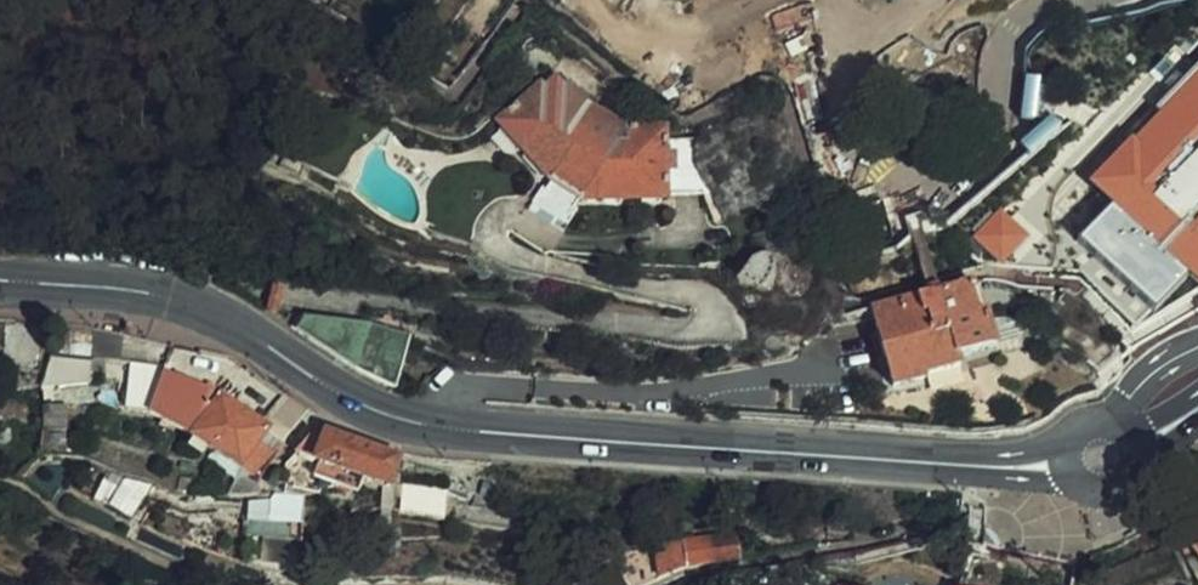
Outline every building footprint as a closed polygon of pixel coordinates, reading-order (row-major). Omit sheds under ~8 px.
[(546,88),(540,85),(500,120),(554,180),(581,199),(666,198),(664,130),(628,131),(588,107),(570,84),(566,87),(558,79),(546,88)] [(1197,123),(1171,149),(1134,113),(1099,148),(1110,158),(1072,196),(1084,208),(1049,244),(1082,277),(1118,241),(1153,275),(1181,246),(1181,245),(1197,227),(1197,123)] [(1002,265),(1030,236),(1002,208),(973,237),(1002,265)] [(283,275),(272,276),(265,309),(275,311),(283,275)] [(971,280),(872,307),(895,388),(926,379),(924,375),(960,365),(957,355),(998,343),(988,308),(979,311),(971,280)] [(307,317),(299,329),(299,330),(359,368),(370,325),(307,317)] [(94,332),(53,324),(51,356),(93,360),(94,343),(94,332)] [(396,387),(409,334),(370,325),(359,368),(396,387)] [(94,343),(93,360),(103,361),(123,364),(124,346),(94,343)] [(93,360),(51,356),(49,388),(92,384),(93,360)] [(152,412),(193,421),(202,392),(184,386),(186,381),(167,373),(163,384),(129,385),(128,409),(152,412)] [(286,442),(222,400),(195,437),(220,454),(245,472),(258,480),(286,442)] [(327,437),(315,432),(298,453),(318,461),(327,437)] [(399,464),(327,437),(318,461),(311,478),(344,492),(351,474),(389,489),(399,464)] [(245,472),(220,454),(213,466),(237,482),(245,472)] [(410,471),(407,487),(449,495),(470,499),(474,482),(410,471)] [(245,472),(237,482),(228,495),(241,495),(264,496),(258,480),(245,472)] [(449,495),(407,487),(403,513),(445,520),(449,495)] [(305,523),(306,497),(271,496),(270,523),(305,523)] [(671,572),(750,560),(762,558),(761,549),(756,549),(754,532),(667,545),(671,572)]
